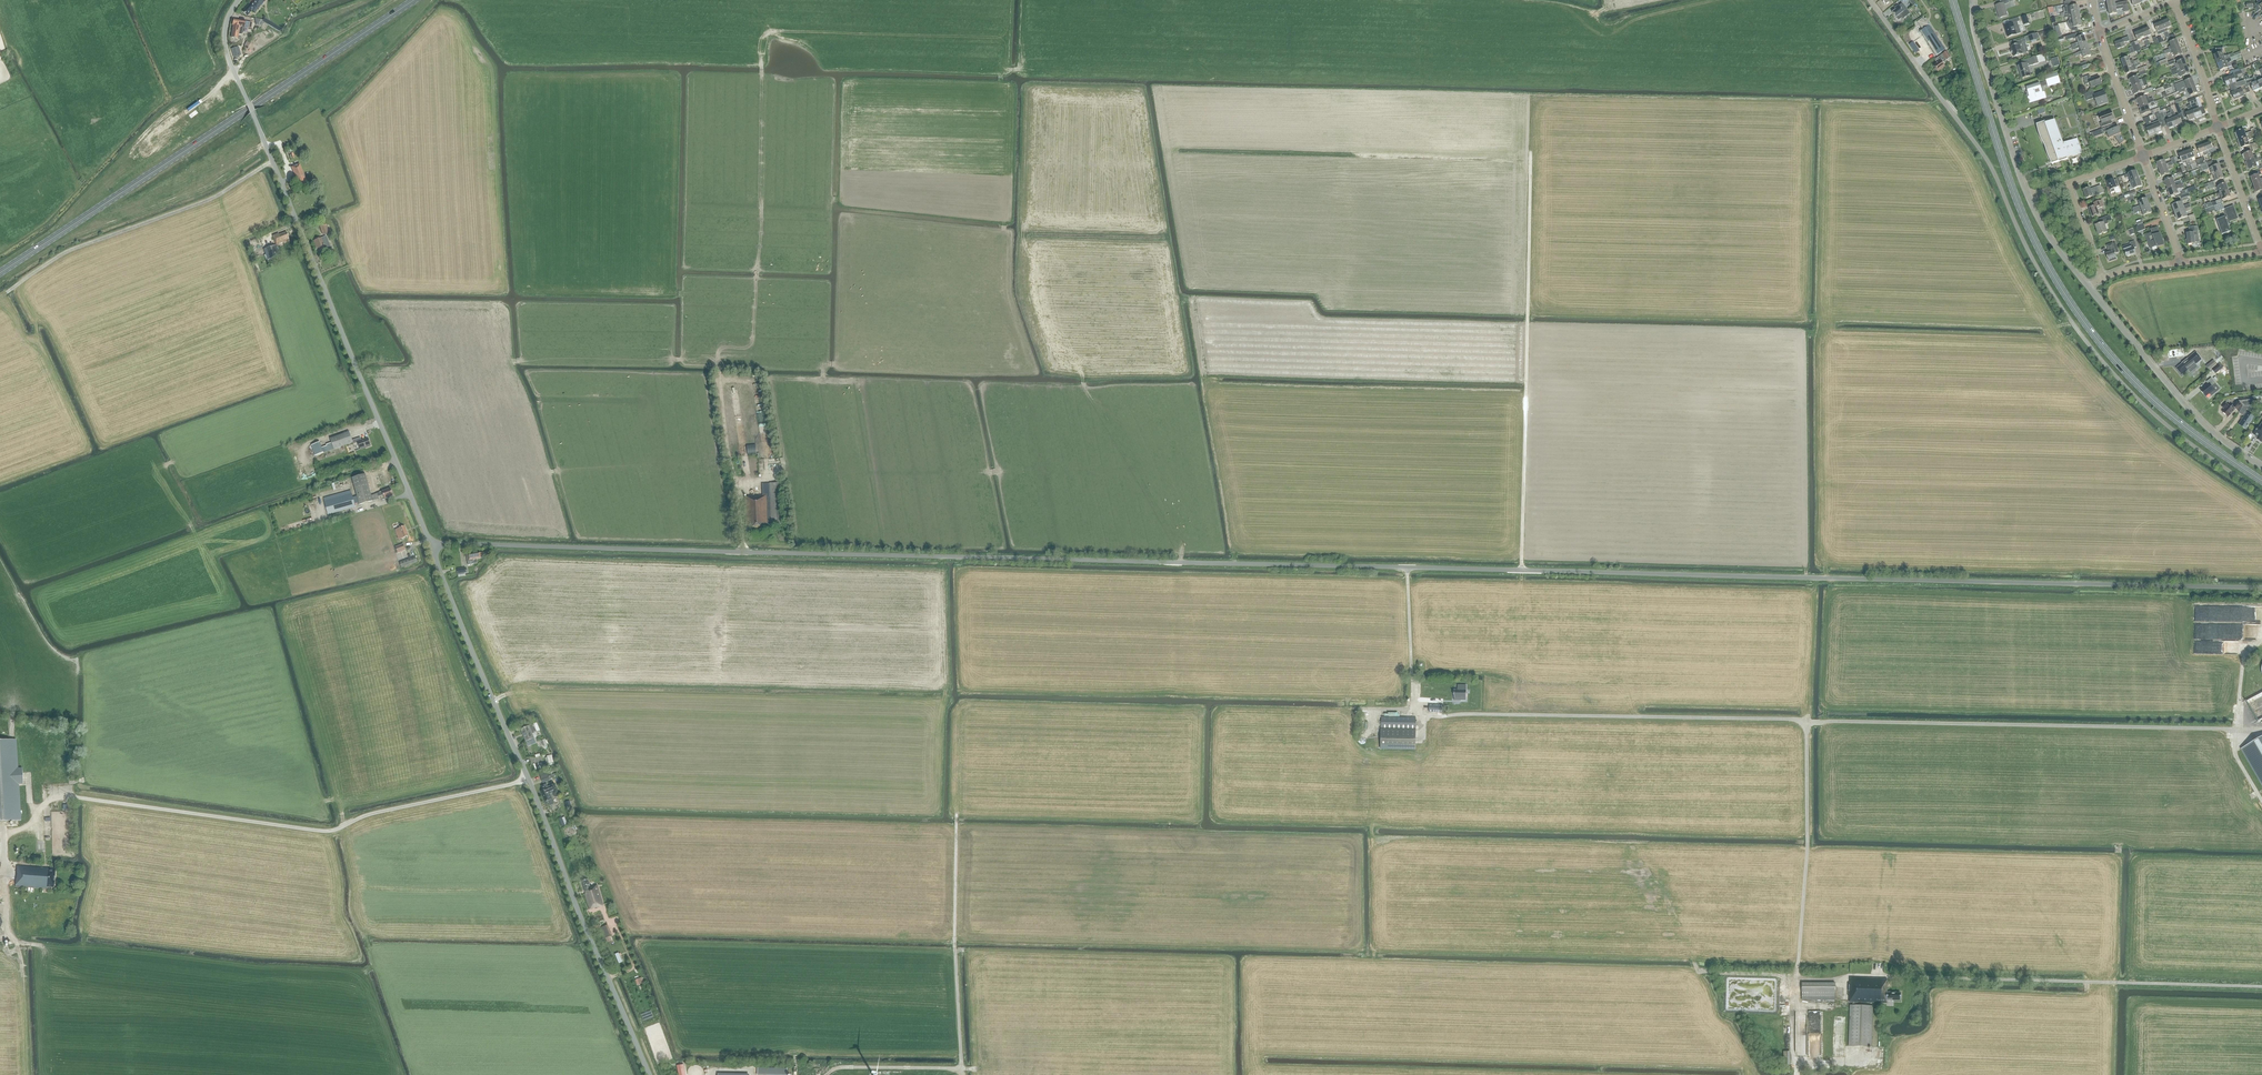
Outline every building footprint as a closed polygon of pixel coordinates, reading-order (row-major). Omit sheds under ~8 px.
[(263,3),(260,0),(253,0),(242,11),(247,16),(251,11),(254,13),(257,9),(259,6),(259,7),(263,3)] [(1899,1),(1901,3),(1898,6),(1894,8),(1895,10),(1892,12),(1896,17),(1898,20),(1902,17),(1903,18),(1907,15),(1907,14),(1909,13),(1906,9),(1902,12),(1901,9),(1904,6),(1902,4),(1907,1),(1912,7),(1913,6),(1913,5),(1915,4),(1913,1),(1913,0),(1900,0),(1899,1)] [(2008,2),(2008,0),(2001,0),(1999,1),(2001,4),(1995,6),(1999,18),(2007,15),(2003,3),(2008,2)] [(2107,2),(2108,8),(2116,7),(2123,5),(2127,4),(2127,1),(2118,3),(2115,4),(2114,0),(2107,2)] [(2065,8),(2067,8),(2067,12),(2064,13),(2064,15),(2071,14),(2079,12),(2078,6),(2073,6),(2072,3),(2064,4),(2065,8)] [(2117,14),(2116,10),(2123,8),(2124,12),(2129,11),(2127,4),(2123,5),(2116,7),(2108,8),(2109,15),(2117,14)] [(2064,15),(2065,18),(2068,17),(2069,21),(2073,21),(2080,19),(2079,12),(2071,14),(2064,15)] [(2027,15),(2021,17),(2023,25),(2029,23),(2027,15)] [(1917,22),(1923,29),(1920,31),(1936,56),(1944,50),(1929,25),(1923,18),(1918,22),(1917,22)] [(2004,26),(2008,37),(2021,33),(2017,22),(2020,21),(2018,18),(2009,21),(2010,24),(2004,26)] [(249,28),(251,28),(252,22),(245,21),(233,19),(232,25),(233,25),(231,37),(238,38),(238,34),(240,34),(241,34),(242,34),(243,33),(243,29),(244,29),(244,28),(245,28),(247,29),(248,29),(248,28),(249,28)] [(2080,19),(2073,21),(2074,27),(2071,28),(2072,31),(2078,30),(2077,27),(2082,26),(2080,19)] [(2171,26),(2168,19),(2161,22),(2165,32),(2164,33),(2165,35),(2168,34),(2167,31),(2169,31),(2167,28),(2171,26)] [(271,22),(269,25),(280,31),(282,28),(271,22)] [(2157,32),(2159,35),(2164,33),(2165,32),(2161,22),(2154,25),(2157,32)] [(2141,31),(2144,38),(2145,40),(2144,41),(2145,44),(2148,42),(2147,40),(2149,39),(2148,36),(2151,35),(2148,28),(2141,31)] [(2145,40),(2144,38),(2141,31),(2134,34),(2137,41),(2142,39),(2143,41),(2144,41),(2145,40)] [(2038,33),(2025,37),(2025,38),(2026,42),(2039,38),(2038,33)] [(2072,47),(2086,42),(2084,36),(2081,37),(2079,33),(2066,37),(2067,40),(2076,38),(2078,42),(2071,45),(2072,47)] [(2123,43),(2126,42),(2130,41),(2128,37),(2121,39),(2121,41),(2115,43),(2117,49),(2125,46),(2123,43)] [(2025,53),(2022,43),(2026,42),(2025,38),(2015,41),(2016,45),(2011,47),(2014,56),(2025,53)] [(2169,43),(2171,46),(2168,47),(2169,49),(2169,51),(2172,50),(2179,47),(2176,40),(2169,43)] [(1919,51),(1913,42),(1909,45),(1915,54),(1919,51)] [(2088,49),(2086,42),(2079,45),(2072,47),(2073,50),(2080,48),(2081,51),(2088,49)] [(231,49),(234,57),(241,55),(238,47),(231,49)] [(2172,50),(2169,51),(2169,49),(2166,50),(2167,53),(2170,52),(2171,54),(2173,53),(2175,57),(2182,54),(2179,47),(2172,50)] [(2218,54),(2214,56),(2217,63),(2230,58),(2229,55),(2226,56),(2226,55),(2223,56),(2222,52),(2222,53),(2221,51),(2223,51),(2223,47),(2215,47),(2216,51),(2217,51),(2219,51),(2220,53),(2218,54)] [(2088,49),(2081,51),(2074,54),(2075,56),(2082,54),(2083,58),(2091,55),(2088,49)] [(1942,63),(1946,60),(1951,57),(1947,51),(1935,59),(1937,63),(1933,66),(1937,72),(1945,66),(1942,63)] [(2024,65),(2017,67),(2020,78),(2030,75),(2027,66),(2032,65),(2039,63),(2036,56),(2030,58),(2030,59),(2023,61),(2024,65)] [(2052,59),(2054,67),(2061,65),(2059,57),(2052,59)] [(2134,65),(2135,65),(2137,64),(2136,61),(2133,62),(2132,60),(2130,61),(2128,57),(2121,60),(2124,67),(2133,63),(2134,65)] [(2230,58),(2217,63),(2220,71),(2228,68),(2226,63),(2231,61),(2230,58)] [(2174,70),(2176,69),(2177,68),(2177,70),(2187,66),(2184,59),(2177,62),(2177,63),(2174,64),(2175,67),(2170,69),(2171,71),(2174,70)] [(2133,71),(2136,70),(2136,67),(2138,66),(2140,65),(2140,63),(2139,60),(2136,61),(2137,64),(2135,65),(2134,65),(2133,63),(2124,67),(2126,74),(2133,71)] [(2178,73),(2178,74),(2180,77),(2190,73),(2187,66),(2177,70),(2177,68),(2176,69),(2174,70),(2175,73),(2176,74),(2178,73)] [(2237,88),(2244,86),(2246,85),(2244,80),(2236,83),(2235,79),(2243,76),(2241,70),(2234,72),(2235,75),(2224,79),(2226,86),(2229,85),(2231,90),(2237,88)] [(2060,83),(2057,73),(2045,77),(2048,87),(2060,83)] [(2091,79),(2089,75),(2083,77),(2086,84),(2089,83),(2091,87),(2101,83),(2101,82),(2101,81),(2102,80),(2101,78),(2100,78),(2099,78),(2099,76),(2093,78),(2091,79)] [(2140,84),(2146,82),(2145,78),(2139,81),(2137,76),(2128,80),(2130,84),(2132,87),(2140,84)] [(2247,86),(2250,85),(2253,91),(2254,91),(2255,92),(2260,90),(2255,77),(2250,79),(2248,76),(2244,77),(2247,86)] [(2185,81),(2185,83),(2182,84),(2183,86),(2178,88),(2178,90),(2180,93),(2183,92),(2181,89),(2184,88),(2185,89),(2187,88),(2194,86),(2192,79),(2185,81)] [(2143,92),(2141,87),(2144,86),(2147,85),(2146,82),(2140,84),(2132,87),(2133,90),(2132,90),(2134,95),(2143,92)] [(2026,92),(2029,101),(2045,96),(2043,88),(2041,89),(2040,83),(2026,88),(2027,91),(2026,92)] [(2194,86),(2187,88),(2190,96),(2197,93),(2194,86)] [(2237,88),(2231,90),(2232,93),(2234,100),(2244,96),(2243,94),(2246,93),(2244,86),(2237,88)] [(2084,94),(2087,101),(2093,98),(2094,102),(2096,101),(2098,106),(2108,102),(2104,91),(2094,95),(2093,91),(2084,94)] [(2147,104),(2153,102),(2152,99),(2149,100),(2148,98),(2146,97),(2145,97),(2136,100),(2137,104),(2138,104),(2139,107),(2147,104)] [(2195,98),(2188,100),(2190,105),(2195,119),(2202,116),(2201,115),(2205,114),(2203,107),(2199,109),(2195,98)] [(2141,115),(2150,112),(2149,108),(2151,106),(2155,105),(2154,105),(2153,102),(2147,104),(2139,107),(2140,110),(2139,111),(2141,115)] [(2187,106),(2189,112),(2186,114),(2185,110),(2181,111),(2184,118),(2187,117),(2189,121),(2195,119),(2190,105),(2187,106)] [(2100,123),(2101,127),(2112,123),(2111,120),(2114,119),(2111,111),(2104,114),(2103,112),(2098,113),(2101,123),(2100,123)] [(2182,124),(2179,116),(2176,117),(2174,111),(2170,113),(2172,119),(2175,126),(2182,124)] [(2175,126),(2172,119),(2170,113),(2167,114),(2169,120),(2166,121),(2169,129),(2175,126)] [(2147,126),(2144,127),(2146,131),(2147,131),(2149,136),(2156,134),(2150,120),(2149,116),(2143,119),(2145,123),(2146,122),(2147,126)] [(2150,120),(2156,134),(2162,131),(2161,128),(2159,124),(2156,125),(2154,119),(2150,120)] [(2082,154),(2077,139),(2062,144),(2054,120),(2046,123),(2045,122),(2036,125),(2038,132),(2039,135),(2040,136),(2040,138),(2042,141),(2042,142),(2044,144),(2045,146),(2045,148),(2046,152),(2047,155),(2049,158),(2052,164),(2068,159),(2067,157),(2082,154)] [(2116,125),(2116,124),(2102,129),(2096,131),(2097,135),(2103,133),(2104,134),(2104,133),(2106,132),(2108,137),(2114,135),(2115,137),(2115,138),(2116,139),(2117,141),(2118,142),(2119,143),(2120,144),(2119,144),(2120,145),(2125,140),(2123,138),(2122,137),(2121,136),(2121,135),(2120,134),(2119,133),(2119,132),(2118,130),(2118,129),(2117,128),(2117,127),(2116,125)] [(2235,133),(2237,141),(2246,137),(2249,136),(2253,135),(2256,134),(2254,128),(2250,129),(2251,132),(2245,134),(2243,129),(2236,132),(2236,133),(2235,133)] [(2241,148),(2249,145),(2247,141),(2251,140),(2251,139),(2254,138),(2253,135),(2249,136),(2246,137),(2237,141),(2240,148),(2241,148)] [(2204,145),(2206,151),(2213,148),(2211,142),(2204,145)] [(2208,154),(2206,151),(2204,145),(2197,148),(2200,154),(2203,152),(2205,156),(2208,154)] [(2191,165),(2194,164),(2191,158),(2195,157),(2192,150),(2185,152),(2188,160),(2191,165)] [(2260,157),(2259,154),(2256,155),(2253,156),(2251,151),(2244,154),(2244,155),(2243,155),(2245,162),(2254,159),(2257,158),(2260,157)] [(2191,165),(2188,160),(2185,152),(2179,155),(2182,162),(2185,161),(2187,167),(2191,165)] [(2172,165),(2176,163),(2174,157),(2170,158),(2171,162),(2168,163),(2166,164),(2164,160),(2157,163),(2159,170),(2173,165),(2172,165)] [(2249,170),(2257,167),(2255,163),(2259,162),(2257,158),(2254,159),(2245,162),(2248,170),(2249,169),(2249,170)] [(291,167),(297,182),(300,188),(308,185),(299,164),(291,167)] [(2161,176),(2169,174),(2168,170),(2174,168),(2173,165),(2159,170),(2161,176)] [(2209,168),(2212,175),(2213,175),(2212,174),(2221,171),(2219,165),(2209,168)] [(2129,177),(2130,182),(2139,178),(2137,172),(2136,172),(2136,171),(2128,174),(2124,175),(2125,178),(2128,178),(2129,177)] [(2212,174),(2213,175),(2215,181),(2224,178),(2221,171),(2212,174)] [(2253,185),(2261,182),(2261,178),(2260,179),(2258,175),(2250,177),(2252,182),(2253,185)] [(2141,185),(2142,185),(2139,178),(2130,182),(2132,186),(2131,186),(2129,188),(2130,190),(2133,189),(2142,186),(2141,185)] [(2180,180),(2174,183),(2172,178),(2165,181),(2163,182),(2165,186),(2166,185),(2168,189),(2181,184),(2180,180)] [(2116,193),(2121,192),(2119,186),(2116,187),(2113,179),(2107,182),(2110,190),(2111,192),(2115,191),(2116,193)] [(2253,185),(2256,192),(2261,190),(2261,182),(2253,185)] [(2170,196),(2178,193),(2177,190),(2185,187),(2183,183),(2181,184),(2168,189),(2169,192),(2167,192),(2169,197),(2170,196)] [(2222,192),(2228,190),(2225,183),(2217,186),(2220,193),(2222,192)] [(2090,188),(2083,190),(2086,199),(2093,196),(2099,194),(2103,193),(2100,185),(2090,189),(2090,188)] [(2222,200),(2230,197),(2228,190),(2222,192),(2220,193),(2217,194),(2218,196),(2220,195),(2222,199),(2222,200)] [(2132,208),(2133,211),(2149,205),(2147,198),(2138,201),(2140,207),(2139,208),(2138,206),(2132,208)] [(2211,202),(2203,205),(2205,209),(2214,206),(2222,203),(2223,202),(2222,200),(2222,199),(2220,200),(2214,202),(2211,203),(2211,202)] [(2098,209),(2103,207),(2101,201),(2094,203),(2095,206),(2089,208),(2092,217),(2099,215),(2100,214),(2098,209)] [(2172,205),(2175,213),(2190,207),(2189,204),(2183,206),(2182,202),(2172,205)] [(2214,206),(2205,209),(2206,213),(2215,210),(2216,212),(2224,209),(2222,203),(2214,206)] [(2149,205),(2133,211),(2135,214),(2141,212),(2140,210),(2141,210),(2144,215),(2152,212),(2149,205)] [(2230,222),(2238,219),(2233,206),(2224,209),(2227,216),(2217,220),(2222,235),(2231,232),(2228,225),(2230,224),(2230,222)] [(2190,207),(2175,213),(2177,220),(2187,217),(2185,212),(2192,210),(2190,207)] [(2099,235),(2107,232),(2103,222),(2095,225),(2099,235)] [(2145,230),(2143,224),(2136,227),(2138,233),(2145,230)] [(326,225),(320,226),(322,231),(323,230),(325,234),(330,233),(329,228),(327,229),(326,225)] [(2186,244),(2195,243),(2195,242),(2199,242),(2197,226),(2189,227),(2189,233),(2186,233),(2187,240),(2185,240),(2186,244)] [(2151,233),(2145,235),(2148,243),(2150,242),(2152,248),(2156,246),(2158,245),(2159,247),(2164,246),(2159,233),(2157,227),(2152,229),(2153,232),(2151,233)] [(284,243),(290,241),(288,238),(289,238),(286,232),(279,235),(278,233),(273,236),(276,244),(283,242),(284,243)] [(318,247),(319,250),(330,246),(326,236),(313,240),(316,248),(318,247)] [(2134,248),(2137,247),(2135,241),(2130,242),(2130,244),(2122,247),(2124,252),(2125,251),(2127,257),(2136,253),(2134,248)] [(2115,253),(2116,253),(2119,252),(2115,243),(2113,244),(2113,243),(2106,245),(2109,253),(2106,254),(2108,260),(2113,259),(2113,260),(2117,259),(2116,257),(2117,257),(2115,253)] [(268,260),(279,255),(275,245),(264,249),(268,260)] [(2195,364),(2201,359),(2195,352),(2182,363),(2176,368),(2181,375),(2187,370),(2190,373),(2198,367),(2195,364)] [(2217,364),(2214,361),(2207,367),(2209,370),(2217,364)] [(2215,367),(2212,370),(2215,374),(2223,367),(2220,363),(2215,367)] [(2220,389),(2216,383),(2211,378),(2207,382),(2208,384),(2201,391),(2205,397),(2209,394),(2211,396),(2220,389)] [(2238,411),(2242,406),(2253,405),(2253,399),(2237,401),(2231,408),(2225,402),(2221,407),(2224,410),(2222,412),(2228,417),(2235,409),(2238,411)] [(2245,412),(2248,408),(2248,406),(2243,406),(2239,413),(2242,415),(2242,414),(2244,416),(2239,424),(2246,429),(2254,417),(2247,412),(2247,413),(2245,412)] [(2259,427),(2254,434),(2258,437),(2257,438),(2261,441),(2261,440),(2261,423),(2259,427)] [(352,440),(349,432),(330,438),(332,444),(323,446),(322,447),(320,442),(311,445),(315,456),(353,443),(353,444),(358,442),(360,450),(371,447),(368,438),(361,440),(360,437),(352,440)] [(371,495),(368,486),(365,474),(352,478),(357,496),(353,497),(352,493),(324,501),(328,514),(355,506),(354,503),(358,502),(359,504),(373,501),(379,498),(379,496),(383,494),(385,498),(393,495),(390,488),(382,491),(371,495)] [(378,492),(378,491),(383,489),(383,487),(378,475),(368,479),(373,493),(378,492)] [(766,525),(782,524),(781,483),(762,484),(762,495),(751,496),(751,497),(745,497),(745,519),(746,519),(746,532),(767,532),(766,525)] [(400,526),(399,522),(398,522),(391,525),(392,529),(395,528),(399,539),(408,536),(404,526),(400,528),(399,526),(400,526)] [(405,550),(403,544),(395,547),(398,553),(405,550)] [(480,553),(471,554),(469,555),(469,554),(466,554),(468,565),(473,564),(473,560),(480,558),(483,558),(482,552),(480,553)] [(409,559),(399,562),(400,564),(401,567),(417,561),(415,556),(409,559)] [(1454,689),(1454,697),(1461,697),(1461,699),(1466,699),(1466,684),(1457,684),(1457,689),(1454,689)] [(1415,750),(1416,718),(1381,717),(1381,749),(1415,750)] [(534,738),(534,737),(532,734),(537,732),(533,724),(521,729),(526,741),(534,738)] [(2242,749),(2261,783),(2261,737),(2242,749)] [(0,740),(0,821),(20,820),(18,784),(23,783),(22,768),(17,769),(15,739),(0,740)] [(552,793),(553,796),(556,797),(558,796),(559,794),(554,783),(549,785),(550,787),(548,788),(546,783),(541,786),(543,790),(540,791),(545,801),(547,801),(549,806),(555,803),(550,794),(552,793)] [(56,869),(50,869),(50,870),(48,870),(49,868),(18,866),(16,887),(46,889),(46,887),(54,888),(56,869)] [(589,910),(603,905),(597,885),(590,887),(588,879),(581,881),(585,893),(584,894),(589,910)] [(601,928),(607,942),(610,941),(608,936),(610,936),(606,926),(601,928)] [(1900,1000),(1900,993),(1887,992),(1887,979),(1850,978),(1850,983),(1849,983),(1849,1002),(1852,1002),(1856,1002),(1886,1003),(1886,1000),(1900,1000)] [(1835,996),(1835,983),(1801,983),(1801,996),(1801,1000),(1835,1000),(1835,996)] [(1849,1042),(1848,1046),(1871,1047),(1871,1042),(1872,1005),(1856,1005),(1856,1002),(1852,1002),(1852,1005),(1850,1005),(1849,1042)] [(678,1074),(685,1074),(683,1064),(676,1065),(678,1074)]
